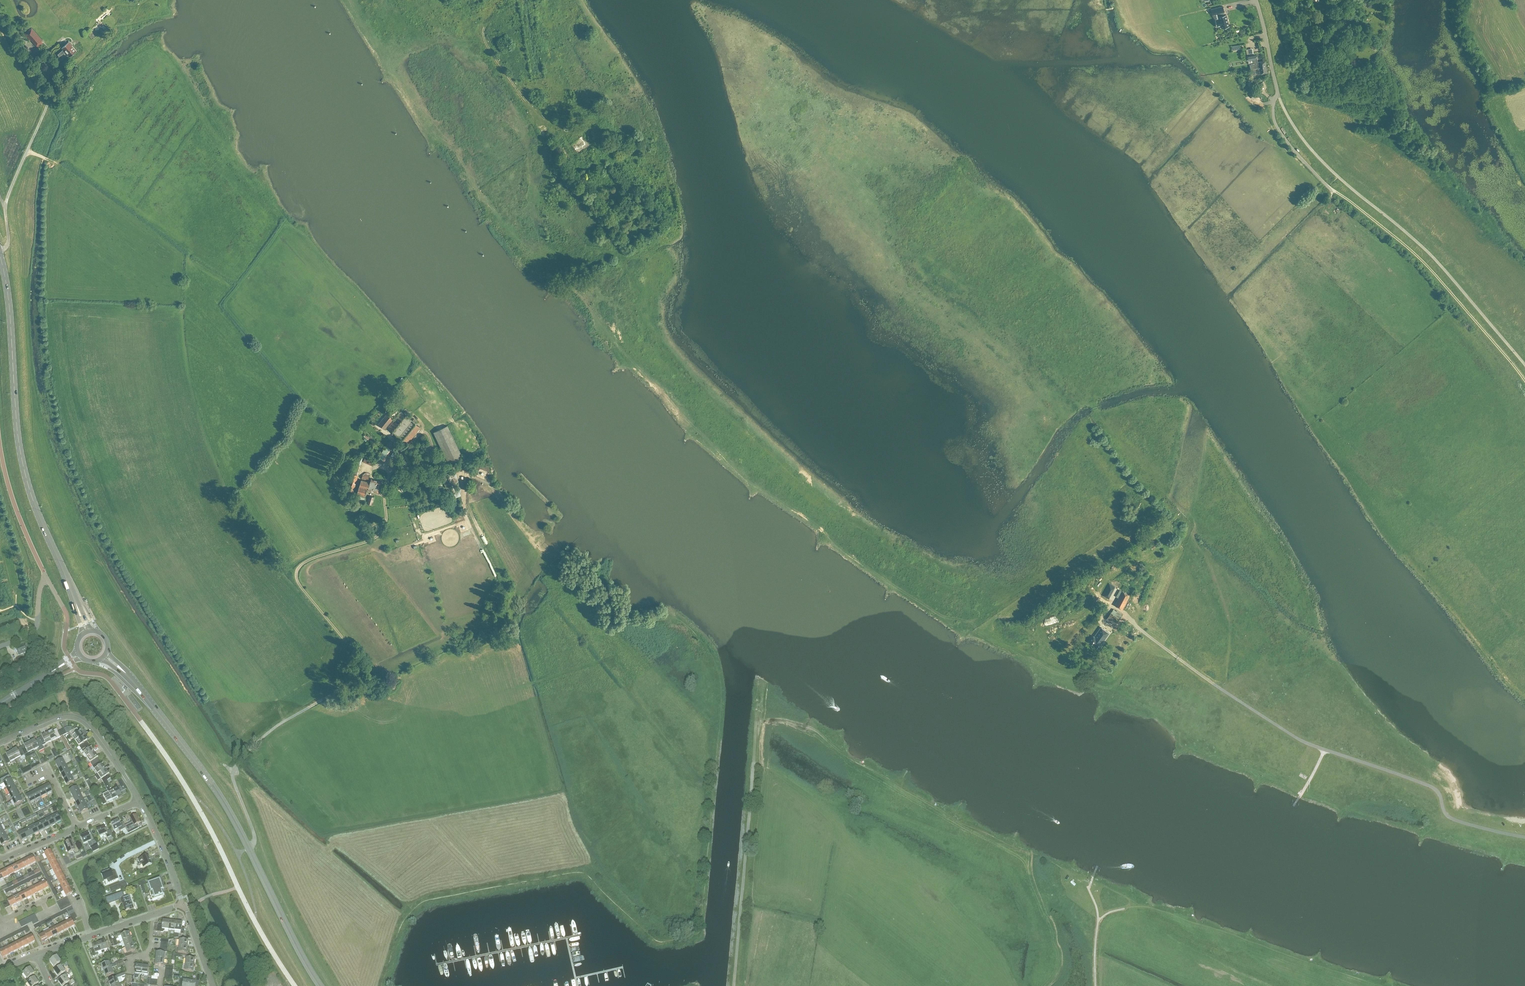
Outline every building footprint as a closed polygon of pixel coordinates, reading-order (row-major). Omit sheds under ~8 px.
[(1212,15),(1219,13),(1219,16),(1220,19),(1215,20),(1217,27),(1221,26),(1222,28),(1229,26),(1226,14),(1224,15),(1224,12),(1225,12),(1223,6),(1211,9),(1212,15)] [(107,8),(103,11),(107,16),(113,12),(111,8),(109,10),(107,8)] [(34,31),(28,37),(30,40),(31,40),(30,39),(31,38),(38,46),(42,42),(41,41),(42,40),(34,31)] [(63,49),(58,54),(60,56),(65,51),(70,57),(76,51),(69,42),(62,48),(63,49)] [(1250,63),(1251,69),(1266,66),(1265,61),(1258,62),(1257,59),(1258,59),(1257,54),(1247,55),(1248,61),(1252,60),(1252,62),(1250,63)] [(1267,73),(1266,66),(1251,69),(1252,75),(1267,73)] [(1259,83),(1257,77),(1251,80),(1254,85),(1259,83)] [(591,144),(582,135),(571,144),(578,153),(591,144)] [(597,151),(603,158),(606,156),(600,148),(597,151)] [(579,170),(584,166),(570,151),(568,153),(570,155),(568,157),(578,167),(577,168),(579,170)] [(592,158),(600,167),(602,164),(600,162),(602,160),(596,154),(592,158)] [(412,421),(406,415),(408,413),(406,411),(403,413),(401,411),(388,427),(408,443),(421,428),(414,422),(416,420),(414,418),(412,421)] [(378,424),(384,429),(393,419),(387,413),(378,424)] [(463,457),(447,425),(433,432),(448,464),(463,457)] [(386,445),(378,456),(384,461),(391,449),(386,445)] [(362,457),(357,456),(352,473),(358,475),(362,457)] [(375,462),(365,457),(362,461),(373,466),(375,462)] [(421,463),(406,467),(408,472),(423,468),(421,463)] [(455,470),(448,472),(456,498),(462,496),(455,470)] [(358,476),(351,474),(347,489),(358,492),(357,493),(365,495),(367,489),(378,492),(381,482),(371,478),(370,482),(361,479),(358,489),(355,488),(358,476)] [(372,505),(372,504),(374,505),(376,499),(374,498),(375,497),(369,495),(367,503),(372,505)] [(1091,584),(1087,580),(1080,585),(1084,590),(1091,584)] [(1116,586),(1109,583),(1103,595),(1109,599),(1116,586)] [(1122,591),(1115,605),(1123,609),(1130,595),(1122,591)] [(1115,626),(1123,615),(1114,609),(1106,619),(1115,626)] [(1109,633),(1101,627),(1094,636),(1093,636),(1089,641),(1099,648),(1103,643),(1102,642),(1109,633)] [(25,644),(15,648),(18,655),(28,651),(25,644)] [(23,665),(20,657),(16,659),(18,664),(12,666),(13,669),(23,665)] [(132,695),(129,697),(138,710),(141,708),(132,695)] [(76,741),(83,736),(77,728),(74,729),(73,727),(68,727),(65,728),(67,733),(70,732),(76,741)] [(57,729),(48,734),(52,741),(61,737),(60,736),(63,735),(67,733),(65,728),(58,732),(57,729)] [(48,734),(39,738),(43,746),(52,741),(48,734)] [(65,745),(66,748),(69,745),(68,743),(63,735),(60,736),(61,737),(65,745)] [(83,736),(76,741),(81,749),(89,745),(83,736)] [(43,746),(39,738),(30,743),(34,750),(38,748),(39,751),(44,749),(43,746)] [(30,743),(21,747),(25,755),(34,750),(30,743)] [(94,753),(89,745),(81,749),(87,758),(94,753)] [(25,755),(21,747),(12,752),(16,759),(25,755)] [(16,759),(12,752),(3,756),(7,764),(16,759)] [(94,753),(87,758),(93,766),(100,761),(94,753)] [(58,768),(65,765),(62,759),(56,762),(58,768)] [(100,761),(93,766),(98,774),(105,769),(100,761)] [(68,770),(65,765),(58,768),(61,774),(68,770)] [(111,778),(105,769),(98,774),(95,776),(98,780),(101,778),(104,783),(107,780),(111,778)] [(71,776),(68,770),(61,774),(64,780),(71,776)] [(74,782),(71,776),(64,780),(67,785),(74,782)] [(7,789),(14,785),(11,779),(4,783),(7,789)] [(107,780),(104,783),(109,793),(112,801),(122,796),(120,792),(123,791),(121,785),(117,787),(118,788),(111,791),(110,789),(111,788),(107,780)] [(14,785),(7,789),(9,794),(16,791),(14,785)] [(49,785),(43,788),(47,794),(53,791),(49,785)] [(73,796),(80,793),(77,787),(70,791),(73,796)] [(47,794),(43,788),(38,790),(41,797),(47,794)] [(38,790),(32,793),(36,800),(41,797),(38,790)] [(19,796),(16,791),(9,794),(12,800),(19,796)] [(36,800),(32,793),(27,796),(30,803),(36,800)] [(82,798),(80,793),(73,796),(75,802),(82,798)] [(109,793),(100,798),(103,805),(112,801),(109,793)] [(19,796),(12,800),(15,806),(22,802),(19,796)] [(85,804),(82,798),(75,802),(78,808),(85,804)] [(85,804),(78,808),(81,813),(88,810),(85,804)] [(12,823),(24,817),(20,807),(14,810),(17,815),(15,816),(12,811),(7,813),(12,823)] [(58,814),(52,817),(56,824),(61,821),(58,814)] [(128,820),(130,824),(133,822),(134,826),(140,823),(136,815),(131,818),(128,820)] [(56,824),(52,817),(47,820),(50,827),(56,824)] [(50,827),(47,820),(41,823),(44,830),(50,827)] [(116,834),(126,829),(123,823),(120,825),(118,821),(111,824),(116,834)] [(41,823),(35,826),(39,833),(44,830),(41,823)] [(39,833),(35,826),(30,829),(33,836),(39,833)] [(110,830),(107,832),(104,827),(97,830),(100,836),(106,834),(107,838),(113,835),(110,830)] [(30,829),(24,831),(28,838),(33,836),(30,829)] [(28,838),(24,831),(18,834),(22,841),(28,838)] [(84,844),(87,842),(90,846),(93,852),(99,849),(95,840),(92,842),(91,841),(88,834),(81,837),(84,844)] [(6,837),(0,840),(0,842),(2,846),(9,842),(6,837)] [(71,841),(64,844),(68,853),(73,851),(75,855),(77,859),(83,857),(81,853),(76,843),(77,846),(74,848),(71,841)] [(47,859),(53,855),(51,850),(44,853),(47,859)] [(53,855),(47,859),(50,864),(56,861),(53,855)] [(137,861),(139,861),(141,865),(142,864),(143,868),(152,864),(149,855),(142,858),(141,857),(136,859),(137,861)] [(36,862),(33,856),(27,859),(31,865),(36,862)] [(31,865),(27,859),(22,862),(25,868),(31,865)] [(56,861),(50,864),(52,869),(59,866),(56,861)] [(25,868),(22,862),(17,864),(20,870),(25,868)] [(20,870),(17,864),(11,867),(14,873),(20,870)] [(59,866),(52,869),(55,875),(61,872),(59,866)] [(11,867),(6,870),(9,876),(10,878),(15,875),(14,873),(11,867)] [(110,869),(101,873),(104,880),(107,879),(109,882),(119,878),(116,871),(112,873),(110,869)] [(9,876),(6,870),(0,872),(4,879),(9,876)] [(64,877),(61,872),(55,875),(58,880),(64,877)] [(67,882),(64,877),(58,880),(61,885),(67,882)] [(157,880),(157,881),(148,884),(151,892),(150,892),(153,901),(163,897),(159,885),(163,884),(161,879),(157,880)] [(143,885),(146,883),(144,880),(142,882),(138,883),(139,886),(141,886),(143,894),(146,893),(143,885)] [(46,881),(39,885),(43,891),(49,888),(46,881)] [(126,881),(113,886),(115,891),(122,888),(123,889),(128,887),(126,881)] [(67,882),(61,885),(62,888),(60,889),(61,892),(63,891),(70,888),(67,882)] [(35,887),(29,890),(33,896),(38,893),(35,887)] [(70,888),(63,891),(66,896),(72,893),(70,888)] [(29,890),(24,892),(27,898),(33,896),(29,890)] [(24,892),(19,895),(22,901),(27,898),(24,892)] [(134,908),(130,897),(125,898),(123,892),(106,898),(108,904),(119,900),(120,903),(122,903),(125,911),(130,909),(134,908)] [(19,895),(13,898),(16,904),(22,901),(19,895)] [(13,898),(8,900),(10,906),(11,907),(16,904),(13,898)] [(72,919),(66,922),(69,929),(75,926),(74,923),(72,920),(72,919)] [(168,929),(169,921),(163,920),(163,923),(158,922),(158,924),(155,924),(154,931),(162,932),(163,932),(165,930),(165,929),(168,929)] [(176,921),(175,930),(181,931),(181,933),(184,934),(185,926),(182,926),(182,922),(176,921)] [(66,922),(61,925),(64,931),(69,929),(66,922)] [(59,934),(53,923),(50,925),(53,929),(50,930),(53,937),(59,934)] [(64,931),(61,925),(56,928),(53,923),(59,934),(64,931)] [(53,937),(50,930),(45,933),(48,939),(53,937)] [(48,939),(45,933),(42,935),(40,932),(38,933),(42,942),(48,939)] [(123,941),(131,938),(129,932),(121,935),(123,941)] [(27,938),(30,944),(36,941),(32,935),(27,938)] [(30,944),(27,938),(21,941),(25,947),(30,944)] [(131,938),(123,941),(125,947),(133,944),(131,938)] [(101,951),(102,953),(105,952),(104,950),(108,949),(108,948),(110,947),(108,940),(105,941),(105,940),(99,942),(101,951)] [(25,947),(21,941),(16,943),(19,949),(25,947)] [(101,951),(99,942),(92,944),(94,948),(91,949),(93,956),(99,954),(98,952),(101,951)] [(19,949),(16,943),(11,946),(14,952),(19,949)] [(133,944),(125,947),(127,953),(125,954),(126,957),(133,954),(132,952),(135,950),(133,944)] [(14,952),(11,946),(5,949),(8,955),(14,952)] [(5,949),(0,951),(0,952),(3,958),(8,955),(5,949)] [(57,955),(50,961),(54,966),(56,969),(61,965),(62,965),(63,964),(62,961),(57,955)] [(109,961),(101,964),(103,971),(111,968),(111,967),(114,967),(112,964),(110,965),(109,961)] [(131,983),(134,983),(135,978),(136,978),(137,978),(138,978),(139,977),(139,976),(139,975),(140,974),(141,974),(142,965),(136,964),(135,976),(132,976),(131,983)] [(56,969),(54,970),(58,976),(60,978),(65,975),(66,975),(68,974),(65,971),(66,971),(62,965),(61,965),(56,969)] [(25,979),(27,982),(34,977),(32,974),(35,973),(30,967),(23,972),(27,978),(25,979)] [(111,968),(103,971),(105,977),(113,973),(111,968)] [(111,985),(112,985),(119,983),(117,978),(125,975),(126,975),(124,971),(111,977),(112,979),(109,980),(111,985)] [(58,980),(62,985),(63,985),(68,985),(70,985),(75,981),(73,979),(70,981),(66,975),(65,975),(60,978),(58,980)] [(37,984),(39,982),(34,976),(34,977),(27,982),(30,985),(38,985),(37,984)]
